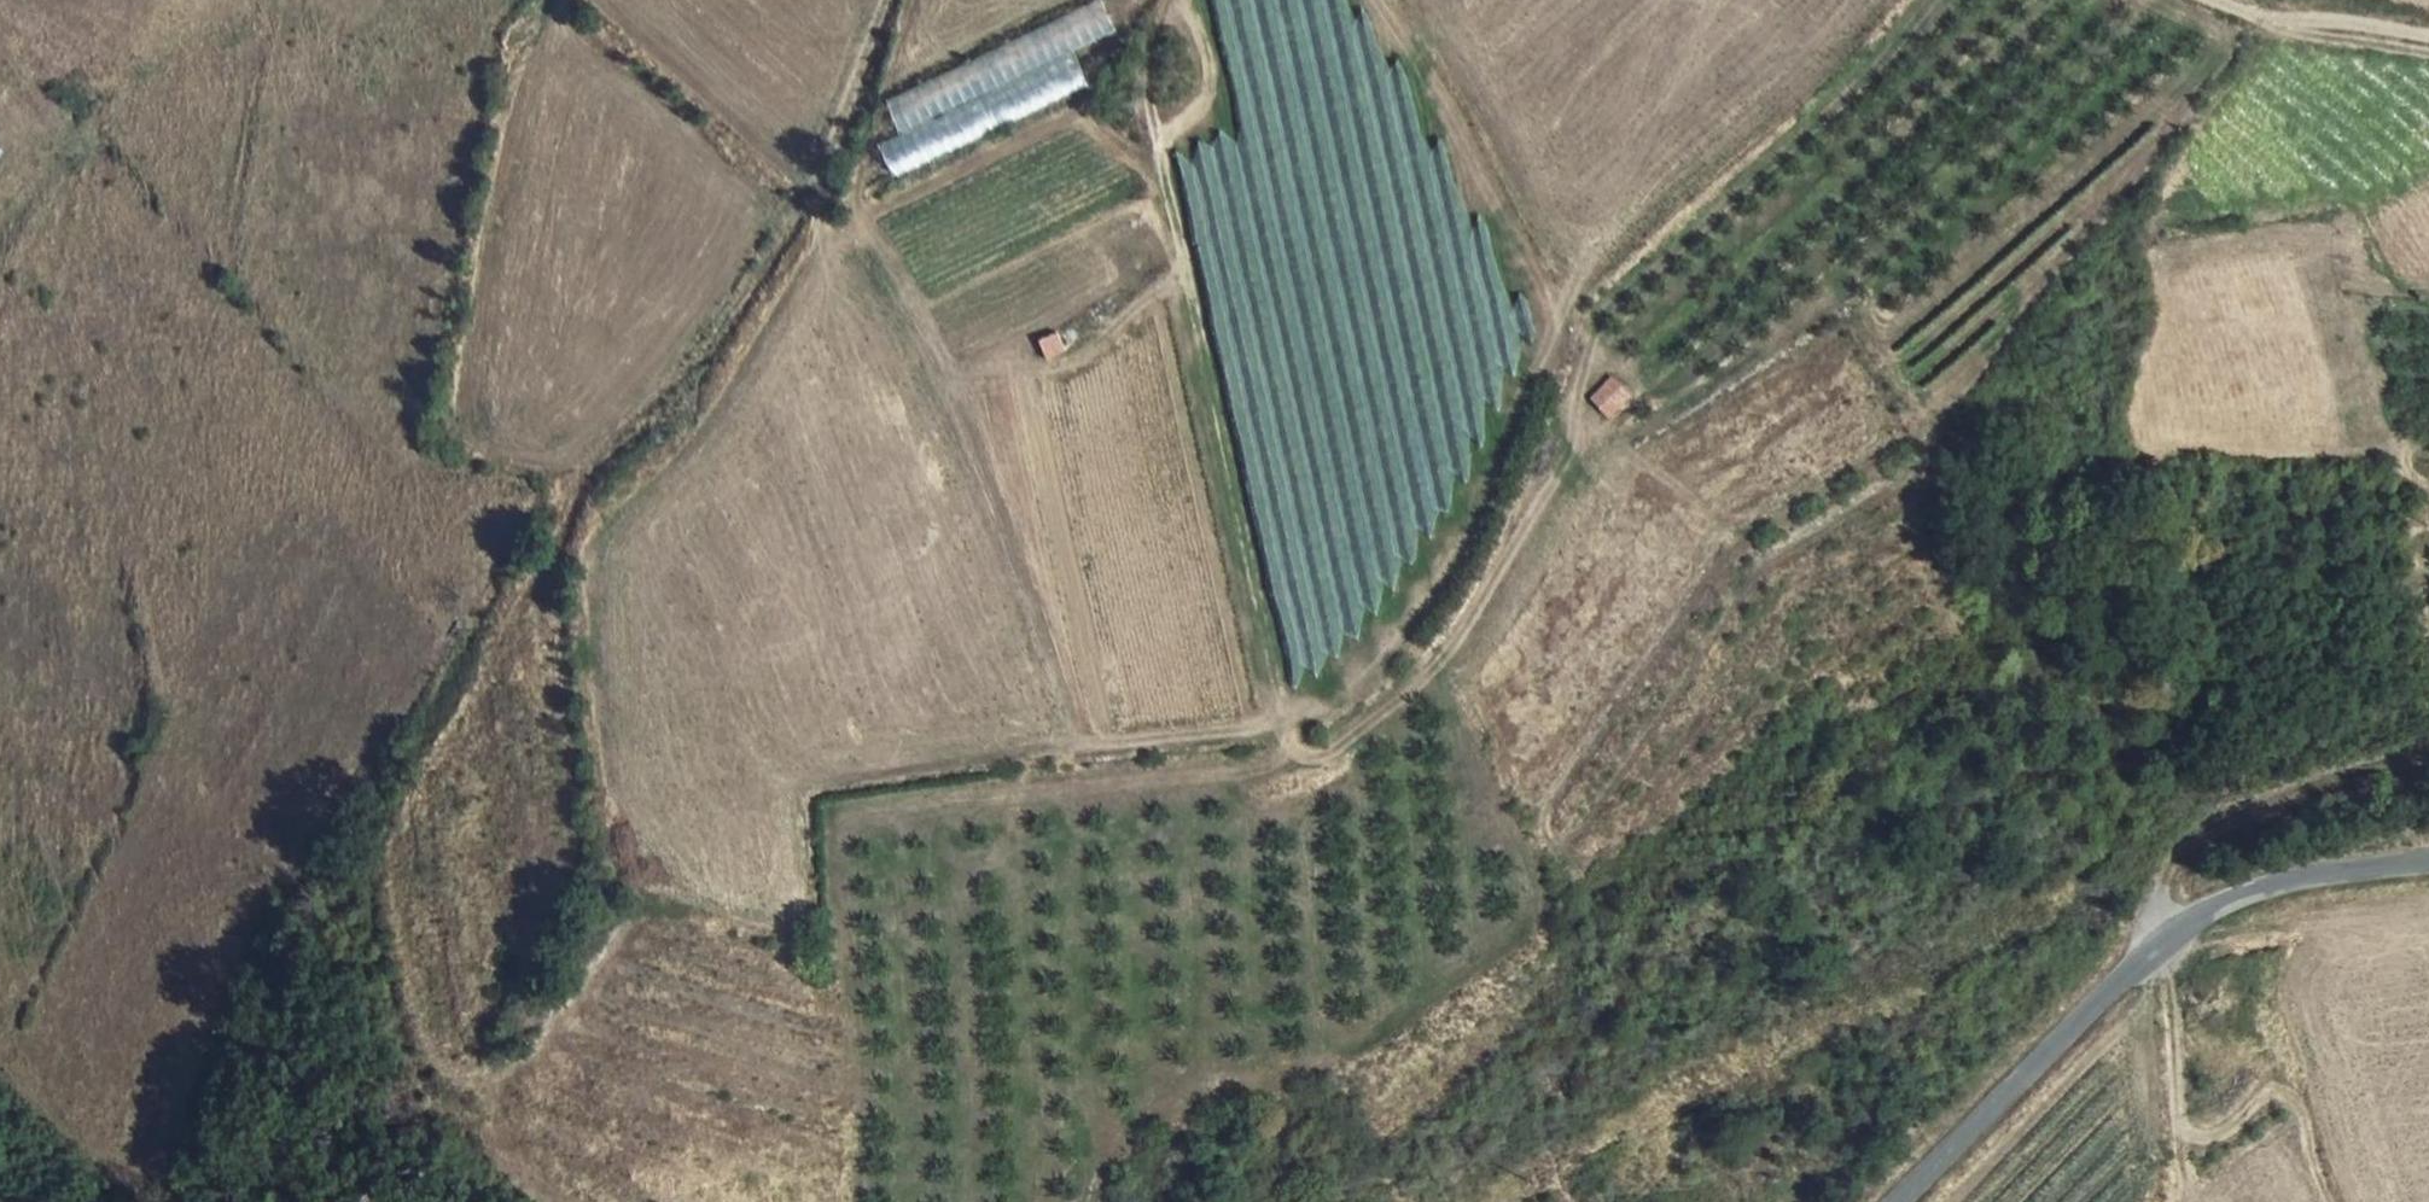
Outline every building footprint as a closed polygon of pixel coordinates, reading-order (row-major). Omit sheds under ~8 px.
[(1059,338),(1038,346),(1046,364),(1065,356),(1059,338)] [(1619,385),(1596,409),(1617,430),(1640,408),(1619,385)] [(1286,570),(1272,588),(1289,675),(1320,669),(1317,656),(1339,651),(1336,637),(1361,632),(1357,612),(1381,608),(1379,598),(1408,562),(1418,560),(1413,537),(1434,533),(1432,522),(1451,499),(1447,481),(1425,486),(1422,484),(1390,490),(1363,522),(1347,525),(1338,536),(1341,552),(1329,567),(1312,553),(1300,567),(1286,570)]
